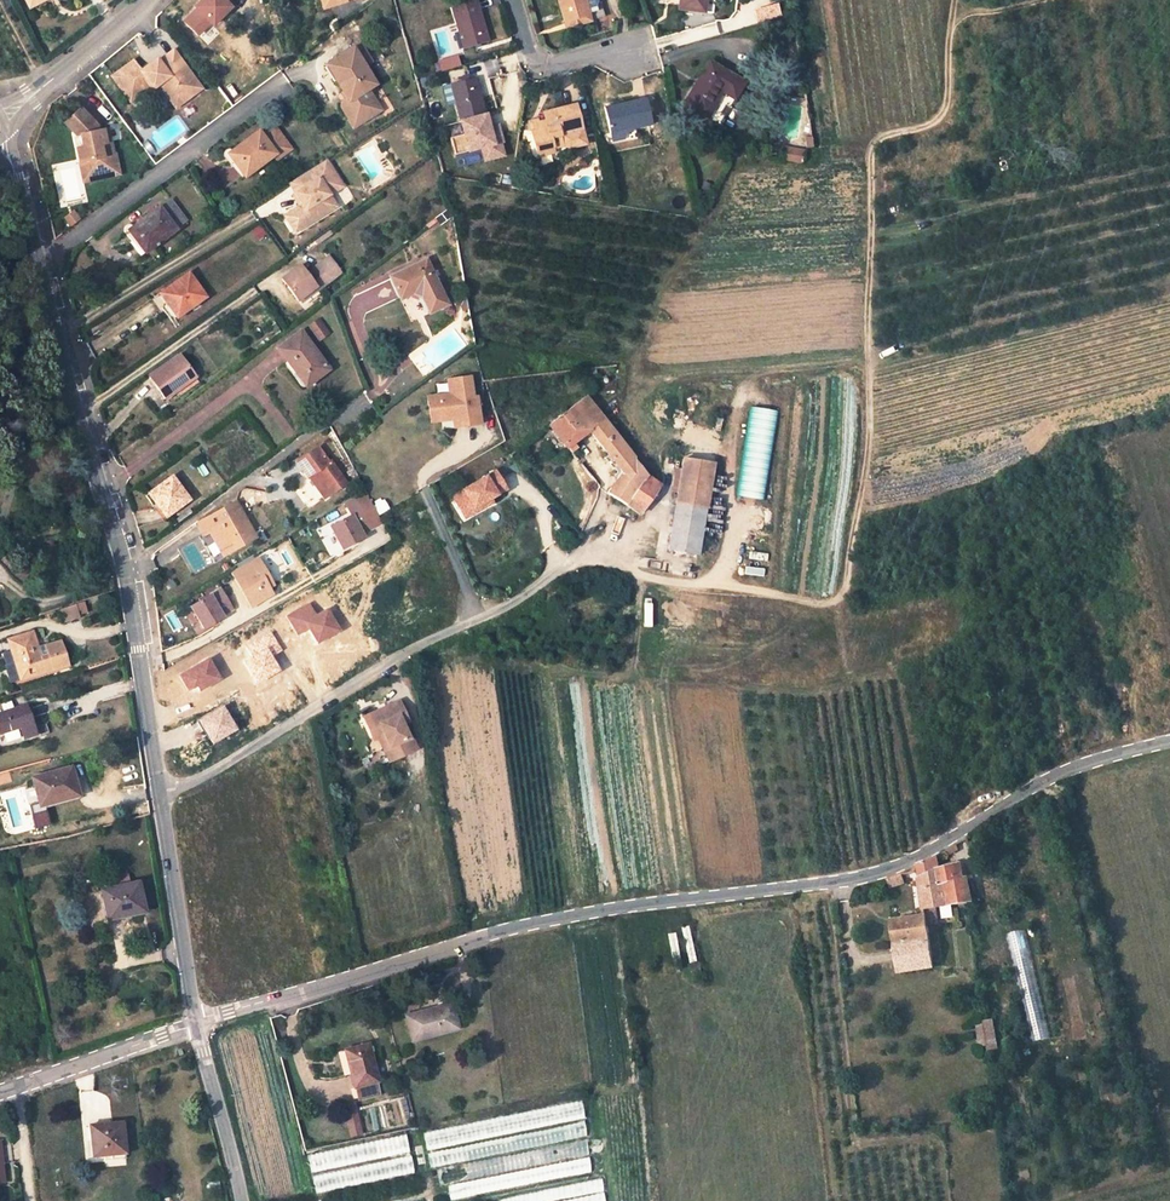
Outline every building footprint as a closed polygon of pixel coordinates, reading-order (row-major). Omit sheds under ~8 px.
[(30,8),(46,0),(26,0),(30,8)] [(183,21),(196,34),(198,33),(208,22),(211,25),(229,7),(226,4),(229,0),(200,0),(197,3),(199,5),(195,9),(183,21)] [(323,9),(335,5),(334,2),(342,0),(320,0),(323,9)] [(563,22),(590,15),(591,20),(603,17),(598,0),(557,0),(563,22)] [(679,9),(690,10),(690,15),(692,15),(692,10),(702,12),(712,13),(713,0),(680,0),(679,9)] [(477,2),(451,10),(462,50),(488,42),(477,2)] [(776,6),(754,12),(758,24),(779,18),(776,6)] [(211,25),(208,22),(198,33),(205,41),(216,30),(211,25)] [(411,38),(405,40),(410,59),(416,57),(411,38)] [(156,83),(171,103),(198,84),(173,50),(157,61),(158,64),(155,66),(146,64),(137,70),(131,61),(110,76),(127,99),(147,84),(150,87),(156,83)] [(327,66),(336,80),(349,100),(342,104),(342,112),(348,123),(359,116),(363,122),(381,111),(367,89),(374,84),(352,50),(327,66)] [(744,83),(732,75),(709,62),(684,104),(706,118),(719,125),(725,115),(721,113),(725,106),(729,108),(744,83)] [(486,115),(476,78),(450,84),(456,103),(461,122),(486,115)] [(198,84),(171,103),(175,108),(202,89),(198,84)] [(456,103),(450,84),(442,86),(447,105),(456,103)] [(609,133),(650,125),(644,100),(610,107),(610,110),(604,112),(609,133)] [(342,112),(342,104),(321,115),(333,131),(348,123),(342,112)] [(565,148),(584,143),(574,104),(542,112),(544,120),(537,122),(539,129),(533,130),(529,131),(536,156),(552,152),(551,148),(561,146),(558,135),(561,134),(565,148)] [(721,113),(725,115),(729,108),(725,106),(721,113)] [(93,173),(109,169),(107,157),(113,156),(109,142),(104,144),(100,130),(98,130),(97,127),(80,109),(65,124),(79,138),(80,138),(83,149),(77,151),(80,164),(90,162),(93,173)] [(490,128),(486,115),(461,122),(464,134),(450,138),(455,155),(481,148),(485,161),(504,156),(500,143),(503,142),(500,132),(488,135),(487,129),(490,128)] [(104,144),(109,142),(106,128),(100,130),(104,144)] [(257,134),(232,152),(238,160),(234,163),(244,176),(273,155),(276,158),(288,149),(273,128),(267,132),(265,128),(257,134)] [(780,146),(778,161),(801,164),(805,162),(805,154),(808,151),(780,146)] [(238,160),(232,152),(229,155),(234,163),(238,160)] [(445,152),(439,154),(444,174),(450,172),(445,152)] [(341,179),(327,157),(289,181),(296,192),(299,190),(304,197),(301,199),(301,200),(284,212),(296,231),(333,206),(323,191),(341,179)] [(90,162),(80,164),(85,183),(113,176),(111,169),(109,169),(93,173),(90,162)] [(323,191),(333,206),(338,203),(332,193),(345,185),(341,179),(323,191)] [(127,232),(143,253),(176,228),(184,222),(169,202),(160,208),(159,207),(127,232)] [(260,225),(252,231),(257,240),(266,234),(260,225)] [(331,256),(312,270),(314,272),(324,285),(342,272),(331,256)] [(446,305),(426,260),(389,277),(398,298),(399,300),(411,295),(421,299),(428,313),(446,305)] [(281,280),(289,290),(314,272),(312,270),(305,275),(299,267),(281,280)] [(324,285),(314,272),(289,290),(296,301),(298,300),(314,288),(316,290),(324,285)] [(171,321),(176,318),(204,298),(187,274),(159,294),(167,305),(162,309),(171,321)] [(460,296),(465,294),(463,280),(452,285),(455,294),(459,293),(460,296)] [(298,300),(300,302),(316,290),(314,288),(298,300)] [(328,333),(318,320),(308,327),(318,341),(328,333)] [(322,363),(300,333),(278,349),(305,386),(327,369),(326,368),(322,363)] [(150,377),(158,388),(187,367),(179,356),(150,377)] [(177,398),(198,383),(187,367),(158,388),(167,400),(175,394),(177,398)] [(451,392),(429,395),(432,419),(444,418),(454,416),(455,425),(480,422),(476,395),(473,396),(470,374),(449,377),(451,392)] [(587,431),(608,456),(605,458),(613,469),(616,466),(621,473),(607,494),(639,515),(658,486),(647,478),(633,462),(585,397),(548,426),(566,448),(570,453),(575,448),(571,444),(587,431)] [(760,499),(776,410),(750,405),(735,494),(760,499)] [(454,416),(444,418),(446,427),(455,425),(454,416)] [(316,489),(323,499),(334,492),(334,487),(342,482),(329,461),(327,463),(317,449),(296,463),(307,479),(309,478),(312,475),(320,486),(316,489)] [(668,550),(697,555),(712,463),(682,458),(668,550)] [(495,473),(450,498),(458,512),(474,504),(478,510),(491,503),(489,500),(505,491),(495,473)] [(312,475),(309,478),(316,489),(320,486),(312,475)] [(186,501),(170,479),(149,494),(154,502),(165,516),(186,501)] [(334,487),(334,492),(344,485),(342,482),(334,487)] [(154,502),(149,494),(146,496),(152,504),(154,502)] [(344,503),(351,515),(352,518),(362,513),(353,498),(344,503)] [(234,522),(242,518),(234,504),(227,508),(234,522)] [(478,510),(474,504),(458,512),(462,519),(478,510)] [(234,522),(227,508),(197,524),(204,535),(210,532),(223,555),(253,538),(242,518),(234,522)] [(171,523),(174,526),(191,514),(189,510),(171,523)] [(351,515),(329,527),(341,549),(363,538),(361,534),(371,529),(362,513),(352,518),(351,515)] [(270,587),(256,561),(234,574),(252,605),(270,595),(267,589),(270,587)] [(220,589),(191,606),(204,628),(223,617),(217,606),(227,600),(220,589)] [(67,621),(85,610),(79,599),(61,610),(67,621)] [(8,671),(11,682),(67,665),(60,642),(44,647),(45,651),(38,653),(31,633),(7,640),(14,660),(8,662),(11,670),(8,671)] [(381,731),(391,755),(412,747),(406,733),(403,734),(397,720),(404,717),(396,697),(382,703),(384,708),(375,711),(373,706),(359,712),(368,735),(373,733),(381,731)] [(35,738),(47,735),(44,725),(32,728),(26,706),(13,710),(10,701),(0,703),(0,711),(1,714),(0,714),(0,734),(20,729),(22,738),(34,736),(35,738)] [(373,733),(383,758),(391,755),(381,731),(373,733)] [(32,779),(40,806),(62,799),(61,796),(76,792),(69,769),(32,779)] [(920,877),(925,916),(893,920),(900,972),(933,967),(928,925),(938,923),(936,908),(948,906),(944,883),(940,884),(937,870),(934,858),(917,865),(920,877)] [(965,903),(960,879),(964,878),(961,864),(940,869),(937,870),(940,884),(944,883),(948,906),(965,903)] [(887,879),(891,887),(905,882),(901,873),(887,879)] [(136,884),(101,891),(108,920),(118,918),(132,915),(131,911),(141,909),(136,884)] [(430,1009),(406,1016),(412,1040),(457,1028),(451,1006),(431,1011),(430,1009)] [(988,1045),(996,1044),(993,1020),(984,1021),(988,1045)] [(985,1024),(977,1026),(980,1046),(988,1045),(985,1024)] [(367,1044),(345,1050),(355,1087),(376,1081),(367,1044)] [(355,1087),(357,1098),(379,1093),(376,1081),(355,1087)] [(404,1099),(399,1100),(404,1118),(408,1117),(404,1099)] [(354,1102),(341,1106),(349,1137),(362,1134),(354,1102)] [(448,1197),(590,1174),(581,1121),(584,1121),(581,1103),(421,1129),(424,1150),(427,1150),(430,1168),(434,1167),(437,1185),(446,1184),(448,1197)] [(122,1123),(90,1126),(92,1158),(125,1154),(122,1123)] [(314,1193),(413,1173),(405,1135),(306,1155),(314,1193)] [(601,1182),(498,1196),(499,1200),(603,1200),(601,1182)]
